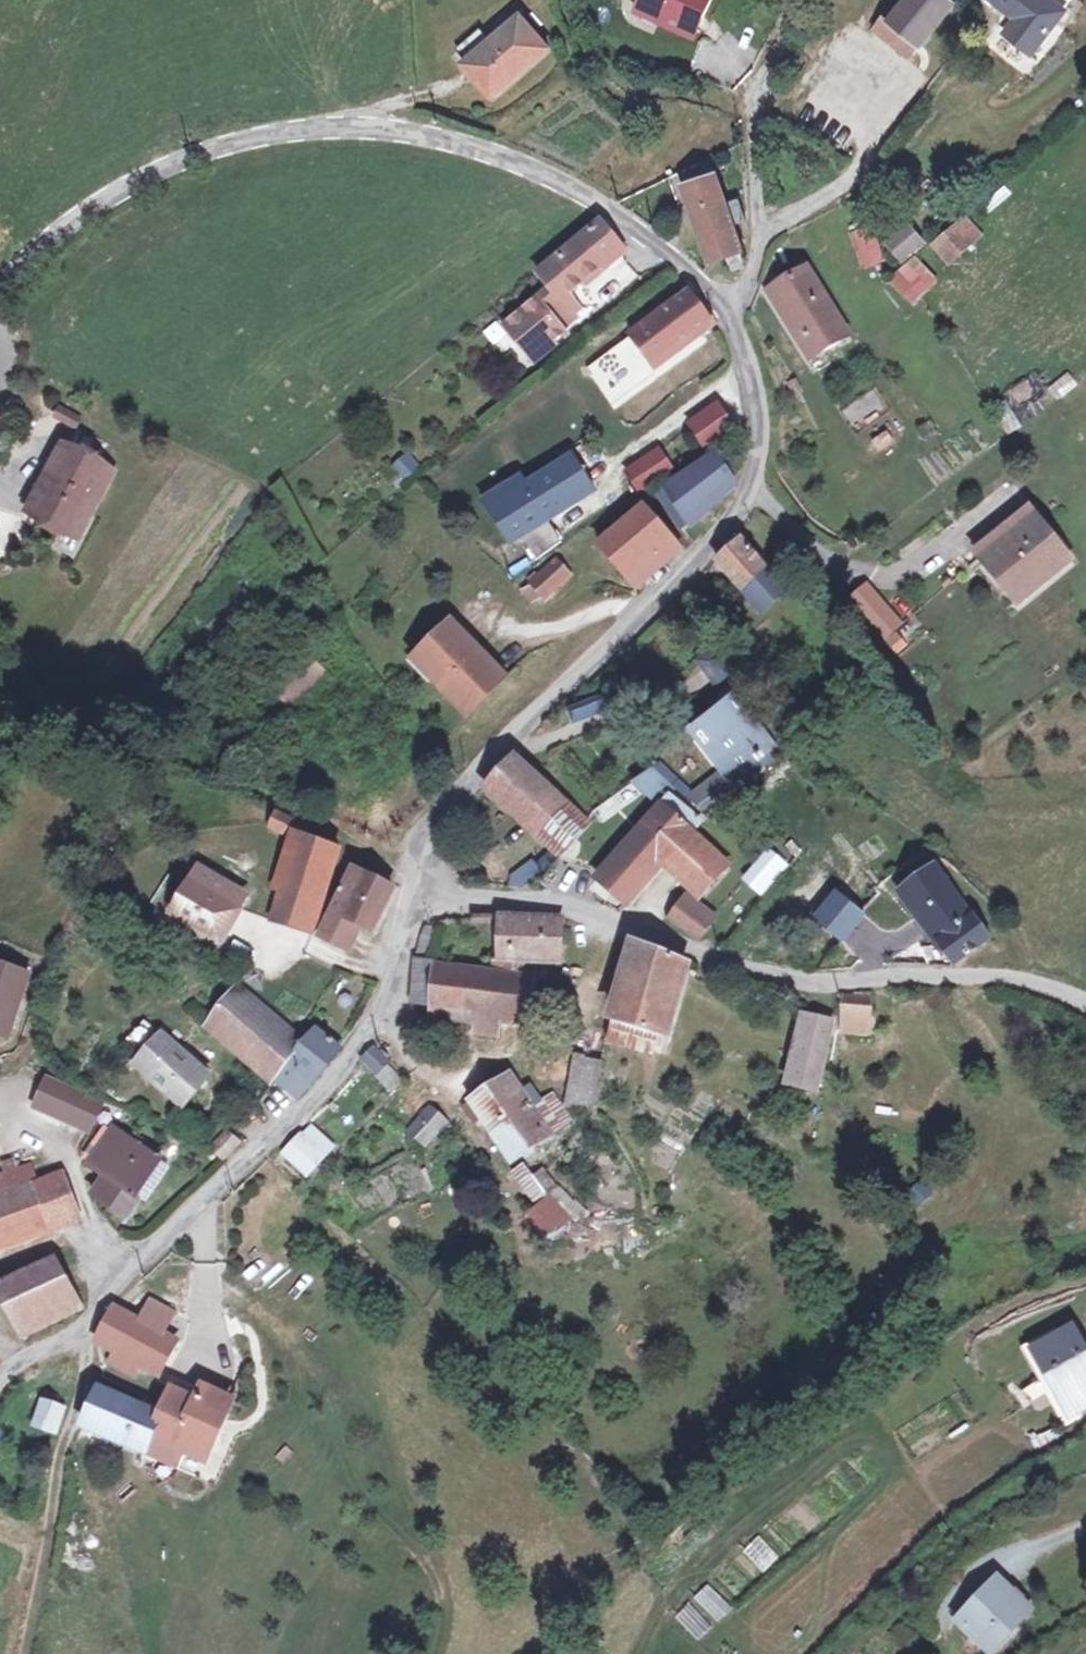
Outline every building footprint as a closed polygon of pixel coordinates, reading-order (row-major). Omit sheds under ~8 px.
[(670,14),(676,0),(649,0),(647,4),(670,14)] [(670,14),(698,25),(709,0),(676,0),(670,14)] [(898,9),(891,4),(886,10),(919,42),(921,44),(937,30),(937,26),(963,0),(905,0),(898,9)] [(1055,16),(1063,23),(1085,0),(1070,0),(1065,5),(1060,0),(1012,0),(1018,6),(1004,20),(1028,43),(1055,16)] [(919,42),(886,10),(875,22),(908,53),(919,42)] [(553,48),(522,15),(486,46),(467,62),(463,66),(492,100),(553,48)] [(486,46),(474,32),(454,47),(467,62),(486,46)] [(728,194),(717,171),(688,186),(722,246),(750,231),(741,214),(753,205),(742,187),(728,194)] [(917,235),(904,218),(882,236),(894,252),(917,235)] [(970,238),(956,220),(934,240),(947,257),(970,238)] [(550,288),(559,299),(569,292),(617,251),(597,225),(538,274),(550,288)] [(863,271),(886,262),(871,225),(848,234),(863,271)] [(888,280),(910,304),(937,280),(915,256),(888,280)] [(849,336),(808,269),(775,290),(814,360),(849,336)] [(559,299),(550,288),(506,326),(532,359),(567,333),(563,326),(573,316),(568,311),(559,299)] [(578,302),(569,292),(559,299),(568,311),(578,302)] [(699,307),(686,292),(629,337),(653,369),(711,326),(699,307)] [(732,416),(712,392),(687,412),(706,436),(732,416)] [(672,461),(657,442),(628,465),(642,485),(672,461)] [(730,469),(712,443),(671,490),(673,491),(690,522),(718,493),(724,487),(730,469)] [(113,468),(65,448),(36,517),(85,537),(113,468)] [(408,452),(389,467),(402,484),(421,469),(408,452)] [(690,522),(673,491),(665,498),(683,526),(690,522)] [(603,546),(627,578),(676,535),(654,506),(603,546)] [(981,564),(1010,543),(1005,537),(1032,517),(1027,510),(972,553),(981,564)] [(1068,565),(1032,517),(1005,537),(1010,543),(981,564),(1014,607),(1068,565)] [(685,548),(676,535),(627,578),(638,591),(685,548)] [(729,554),(722,567),(736,585),(739,588),(762,569),(743,542),(729,554)] [(570,578),(552,560),(530,583),(547,600),(570,578)] [(779,590),(762,569),(739,588),(755,608),(779,590)] [(889,595),(862,573),(847,588),(873,613),(889,595)] [(498,672),(447,622),(418,651),(435,667),(428,673),(462,707),(498,672)] [(726,672),(709,649),(686,664),(702,689),(726,672)] [(284,705),(326,674),(309,651),(267,681),(284,705)] [(435,667),(418,651),(412,657),(428,673),(435,667)] [(572,720),(607,707),(602,694),(567,707),(572,720)] [(750,745),(724,707),(686,736),(711,774),(750,745)] [(596,823),(517,752),(484,789),(562,860),(596,823)] [(663,786),(632,778),(614,796),(640,806),(663,786)] [(708,797),(673,788),(668,794),(662,792),(597,860),(630,887),(664,848),(692,815),(708,797)] [(271,887),(282,891),(271,923),(314,938),(346,849),(307,836),(309,827),(273,815),(268,827),(289,834),(271,887)] [(692,815),(664,848),(702,880),(731,852),(692,815)] [(769,842),(740,873),(761,892),(789,861),(769,842)] [(515,884),(541,872),(534,857),(508,869),(515,884)] [(976,935),(935,861),(905,877),(947,949),(976,935)] [(245,895),(202,867),(193,881),(199,885),(179,915),(215,939),(245,895)] [(395,888),(355,868),(319,937),(347,951),(358,929),(370,935),(395,888)] [(717,909),(694,883),(670,906),(696,930),(717,909)] [(561,915),(501,915),(501,963),(561,962),(561,915)] [(432,954),(438,924),(423,921),(422,925),(417,951),(432,954)] [(685,951),(635,935),(614,1011),(654,1022),(685,951)] [(534,970),(436,966),(437,959),(415,958),(413,1002),(433,1002),(433,1007),(532,1011),(534,970)] [(0,962),(0,1035),(18,1040),(36,973),(0,962)] [(316,1029),(305,1042),(230,992),(202,1034),(273,1085),(294,1101),(338,1044),(316,1029)] [(869,1000),(848,1000),(847,1035),(875,1038),(877,1016),(869,1015),(869,1000)] [(654,1022),(614,1011),(609,1029),(647,1040),(654,1022)] [(831,1018),(809,1017),(801,1081),(821,1084),(831,1018)] [(215,1076),(164,1032),(134,1067),(185,1111),(215,1076)] [(377,1042),(359,1055),(387,1093),(404,1081),(377,1042)] [(567,1099),(594,1104),(604,1062),(576,1057),(567,1099)] [(41,1086),(69,1098),(76,1085),(49,1071),(41,1086)] [(529,1101),(515,1077),(480,1097),(515,1153),(550,1135),(538,1115),(550,1107),(541,1093),(529,1101)] [(76,1085),(69,1098),(97,1110),(102,1099),(76,1085)] [(60,1115),(69,1098),(41,1086),(33,1101),(60,1115)] [(97,1110),(69,1098),(60,1115),(87,1129),(97,1110)] [(448,1119),(431,1104),(408,1129),(424,1145),(448,1119)] [(311,1125),(285,1154),(309,1176),(335,1147),(311,1125)] [(90,1156),(94,1160),(116,1135),(106,1127),(90,1147),(90,1156)] [(168,1170),(121,1128),(116,1135),(94,1160),(91,1163),(106,1177),(91,1195),(120,1222),(168,1170)] [(243,1140),(229,1128),(209,1148),(223,1161),(243,1140)] [(526,1162),(511,1171),(531,1203),(545,1195),(526,1162)] [(41,1235),(79,1217),(55,1173),(36,1182),(27,1164),(0,1177),(0,1254),(41,1235)] [(916,1205),(933,1195),(924,1179),(907,1190),(916,1205)] [(577,1222),(553,1200),(531,1222),(555,1245),(577,1222)] [(21,1342),(86,1306),(60,1261),(0,1295),(0,1305),(21,1342)] [(96,1344),(162,1376),(182,1336),(167,1329),(178,1308),(150,1295),(140,1316),(115,1303),(96,1344)] [(1072,1330),(1036,1350),(1051,1378),(1044,1384),(1066,1419),(1085,1408),(1085,1353),(1072,1330)] [(167,1382),(157,1407),(95,1381),(84,1403),(74,1425),(145,1455),(176,1469),(182,1455),(206,1464),(220,1432),(234,1396),(198,1378),(191,1394),(167,1382)] [(66,1406),(42,1399),(35,1426),(59,1434),(66,1406)] [(762,1572),(775,1562),(757,1538),(743,1548),(762,1572)] [(990,1648),(1034,1608),(1025,1597),(1031,1592),(1023,1583),(1017,1588),(1005,1575),(985,1592),(989,1597),(965,1620),(990,1648)] [(709,1581),(692,1597),(716,1622),(733,1606),(709,1581)] [(690,1601),(674,1615),(697,1640),(713,1627),(690,1601)]
